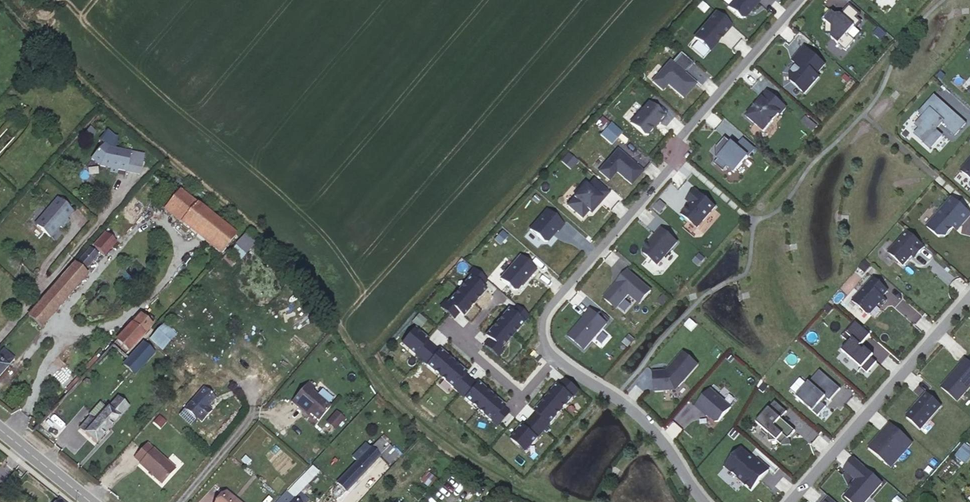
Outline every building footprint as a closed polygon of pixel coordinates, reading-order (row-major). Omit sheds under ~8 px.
[(729,7),(741,18),(747,17),(760,0),(735,0),(729,7)] [(861,14),(850,5),(842,14),(841,17),(837,19),(836,16),(831,11),(823,18),(826,22),(826,33),(832,33),(832,39),(847,50),(855,40),(849,34),(855,27),(857,28),(863,21),(859,17),(861,14)] [(732,25),(716,12),(695,37),(711,51),(732,25)] [(826,64),(804,48),(794,62),(799,65),(793,74),(792,82),(806,93),(820,77),(817,75),(826,64)] [(697,84),(671,61),(652,81),(663,90),(669,85),(683,99),(697,84)] [(767,93),(746,116),(764,132),(787,108),(767,93)] [(943,123),(956,136),(967,124),(935,96),(920,112),(925,117),(917,126),(920,130),(916,135),(931,150),(941,136),(937,131),(943,123)] [(666,118),(649,103),(632,122),(646,137),(666,118)] [(622,132),(609,121),(599,134),(611,144),(622,132)] [(754,150),(744,140),(738,148),(725,139),(717,148),(720,153),(718,158),(715,163),(724,170),(728,166),(735,173),(754,150)] [(109,147),(105,144),(92,158),(100,165),(111,168),(110,171),(117,173),(118,169),(126,171),(124,178),(125,177),(126,171),(140,174),(144,154),(109,147)] [(644,171),(617,149),(600,170),(611,178),(618,171),(630,184),(644,171)] [(961,171),(969,178),(969,161),(961,171)] [(590,212),(607,191),(593,180),(589,186),(585,183),(566,204),(585,219),(590,212)] [(717,208),(694,189),(688,199),(692,203),(683,213),(698,228),(717,208)] [(181,223),(197,203),(180,190),(164,210),(181,223)] [(73,211),(57,198),(37,220),(37,225),(55,241),(50,237),(60,226),(62,228),(69,220),(67,218),(73,211)] [(953,198),(936,217),(928,227),(939,238),(948,237),(955,228),(959,231),(969,219),(969,212),(953,198)] [(236,235),(197,203),(181,223),(220,254),(236,235)] [(564,226),(545,210),(532,228),(545,244),(564,226)] [(239,260),(259,239),(248,228),(228,249),(239,260)] [(678,243),(660,228),(643,252),(657,264),(678,243)] [(926,247),(908,231),(889,253),(904,266),(912,257),(916,259),(926,247)] [(116,242),(105,232),(94,245),(104,255),(116,242)] [(97,255),(90,248),(78,261),(87,268),(97,255)] [(536,269),(519,256),(501,278),(516,291),(536,269)] [(87,275),(74,264),(28,317),(41,328),(87,275)] [(488,280),(474,268),(468,275),(471,277),(471,276),(482,286),(488,280)] [(629,270),(606,297),(618,310),(630,296),(642,304),(652,290),(629,270)] [(475,303),(486,290),(482,286),(471,276),(471,277),(459,290),(475,303)] [(888,291),(873,278),(864,287),(859,293),(853,301),(869,316),(880,304),(881,306),(887,300),(883,297),(888,291)] [(474,303),(459,290),(449,303),(448,303),(460,313),(464,316),(475,303),(474,303)] [(449,303),(446,301),(441,307),(455,319),(460,313),(448,303),(449,303)] [(607,324),(589,308),(569,337),(585,350),(607,324)] [(524,323),(509,309),(498,323),(513,336),(524,323)] [(151,327),(139,316),(116,340),(128,352),(151,327)] [(870,335),(854,321),(842,336),(850,343),(843,351),(868,374),(877,362),(861,348),(870,335)] [(513,336),(498,323),(486,336),(490,339),(501,349),(502,349),(513,336)] [(163,324),(150,338),(161,348),(174,334),(163,324)] [(429,340),(416,328),(402,344),(416,355),(428,342),(429,340)] [(501,349),(490,339),(489,339),(484,345),(498,357),(504,351),(502,349),(501,349)] [(433,346),(428,342),(416,355),(421,360),(433,346)] [(152,354),(142,344),(123,365),(133,375),(152,354)] [(439,351),(433,346),(421,360),(427,365),(439,351)] [(8,366),(14,359),(3,349),(0,352),(0,376),(8,366)] [(454,361),(440,350),(439,351),(427,365),(440,377),(454,361)] [(652,390),(676,392),(699,366),(682,350),(666,368),(652,369),(652,390)] [(964,356),(942,385),(960,400),(969,390),(969,361),(964,356)] [(467,373),(454,361),(440,377),(454,388),(465,374),(467,373)] [(841,389),(820,371),(797,397),(819,416),(827,408),(822,402),(826,398),(830,401),(841,389)] [(471,379),(465,374),(454,388),(459,393),(471,379)] [(580,390),(566,378),(560,385),(574,397),(580,390)] [(477,384),(471,379),(459,393),(465,398),(477,384)] [(315,388),(308,382),(291,402),(298,408),(300,406),(311,415),(319,422),(331,408),(312,392),(315,388)] [(492,394),(478,383),(477,384),(465,398),(478,410),(492,394)] [(559,384),(547,398),(548,398),(562,411),(574,397),(559,384)] [(215,398),(204,388),(184,409),(196,420),(197,418),(201,422),(212,411),(207,407),(215,398)] [(712,389),(695,404),(717,424),(732,407),(712,389)] [(944,406),(927,390),(906,414),(923,431),(944,406)] [(505,406),(492,394),(478,410),(491,421),(503,407),(505,406)] [(128,409),(117,398),(96,422),(90,417),(79,429),(96,443),(128,409)] [(548,398),(547,398),(536,411),(537,412),(551,424),(562,411),(548,398)] [(782,420),(786,413),(776,402),(756,425),(767,433),(767,444),(775,441),(785,449),(790,441),(794,431),(782,420)] [(300,406),(298,408),(309,417),(311,415),(300,406)] [(510,413),(503,407),(491,421),(498,427),(510,413)] [(345,419),(337,412),(328,423),(336,430),(345,419)] [(551,424),(537,412),(531,419),(545,431),(551,424)] [(159,416),(154,422),(161,427),(165,422),(159,416)] [(545,431),(531,419),(525,426),(539,438),(545,431)] [(915,443),(891,421),(868,445),(893,468),(915,443)] [(525,426),(524,425),(512,439),(527,452),(539,438),(525,426)] [(380,437),(371,447),(364,454),(359,449),(352,457),(357,462),(337,483),(346,492),(380,455),(389,463),(398,454),(380,437)] [(364,454),(371,447),(366,442),(359,449),(364,454)] [(175,469),(146,443),(133,457),(139,463),(138,463),(161,484),(175,469)] [(969,459),(969,448),(964,444),(955,456),(966,465),(969,459)] [(742,449),(724,465),(751,490),(769,470),(742,449)] [(843,468),(855,481),(845,496),(851,501),(868,501),(883,485),(854,457),(843,468)] [(437,478),(428,471),(421,481),(430,487),(437,478)] [(287,492),(277,501),(298,501),(287,492)] [(226,493),(218,501),(237,501),(226,493)]
